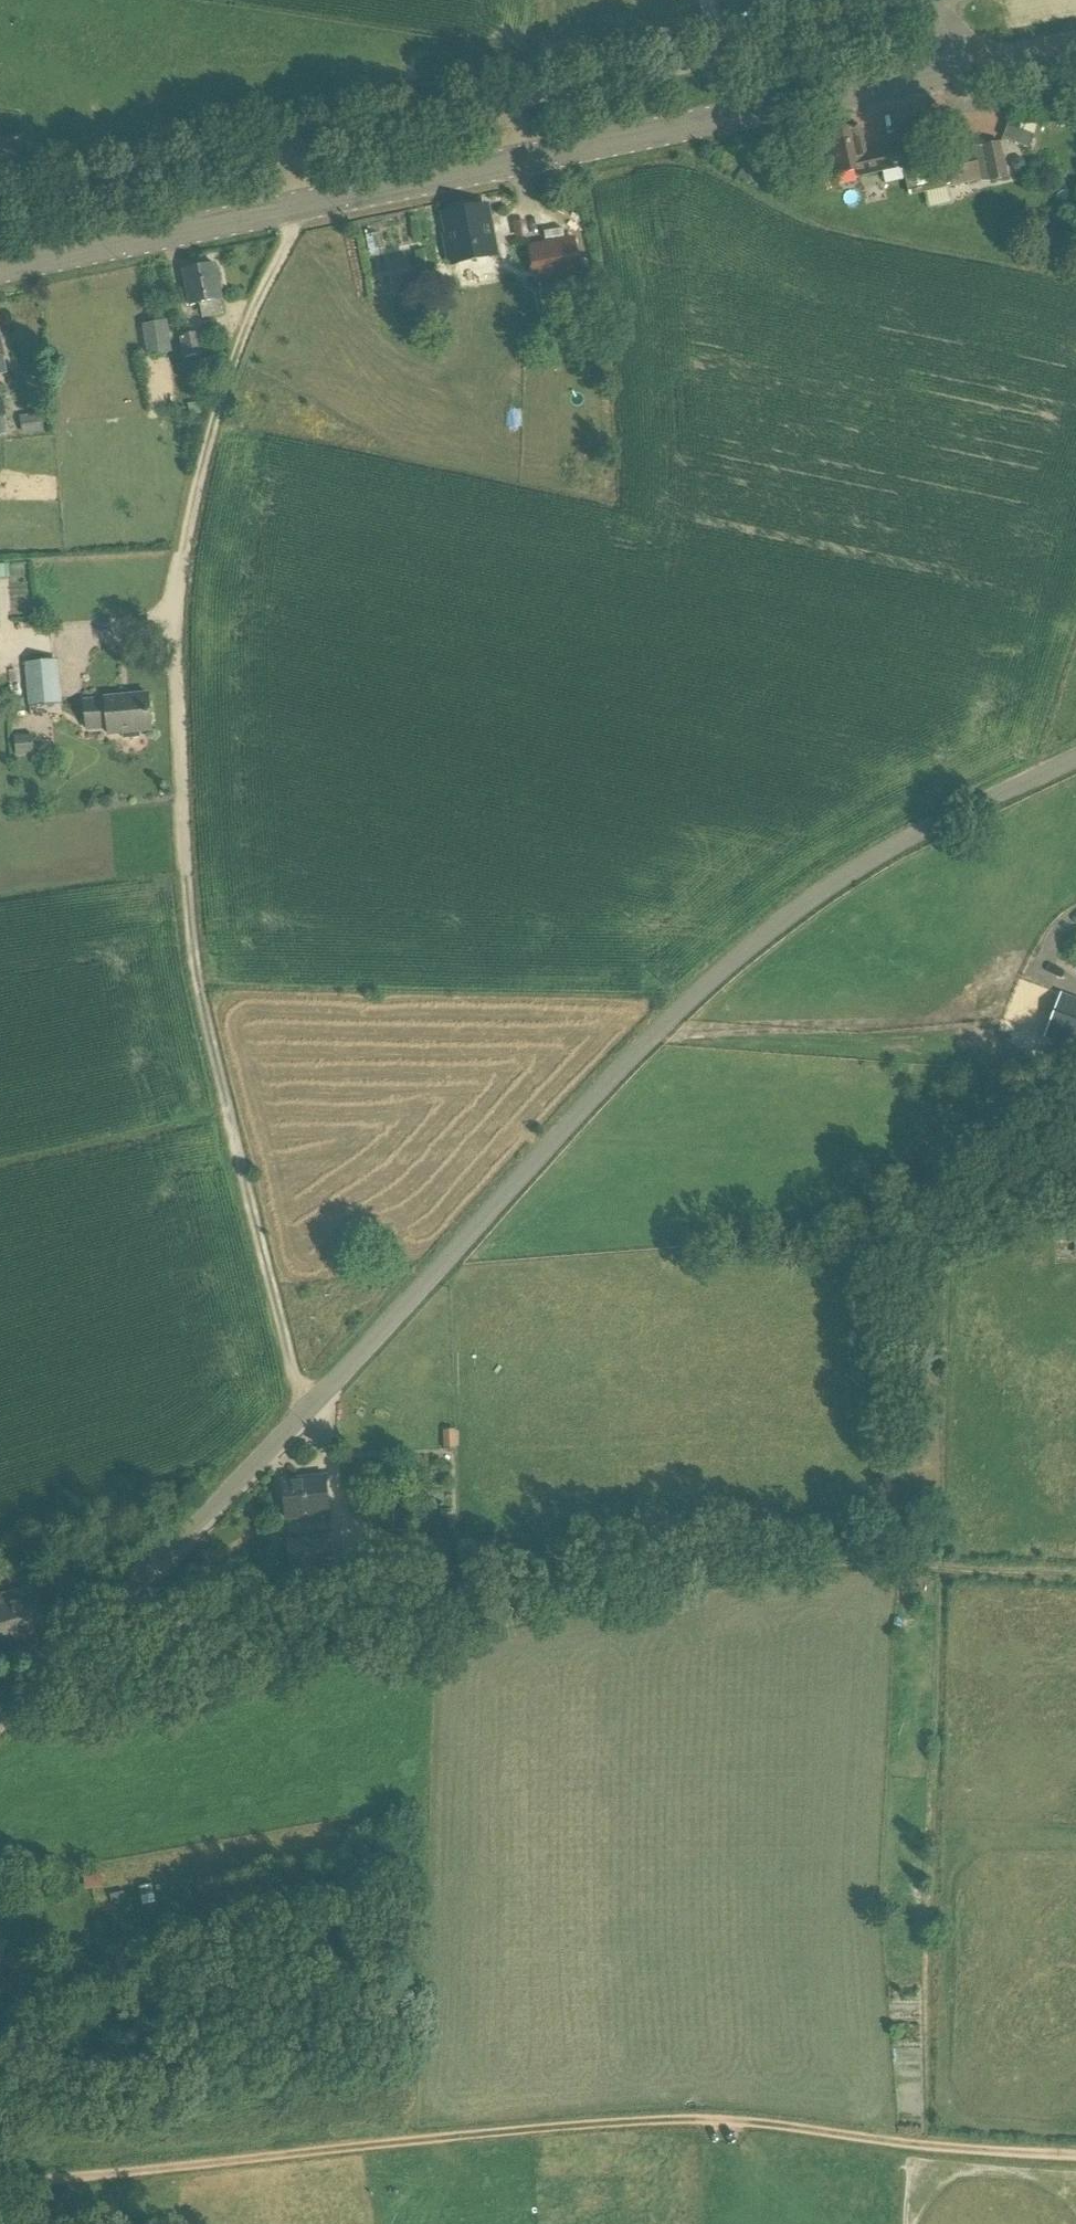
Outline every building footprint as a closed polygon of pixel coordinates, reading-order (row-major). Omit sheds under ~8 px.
[(1003,139),(1028,149),(1034,136),(1008,126),(1003,139)] [(861,129),(826,137),(834,174),(859,169),(860,176),(904,166),(910,196),(986,179),(980,155),(930,166),(924,137),(898,143),(899,148),(866,155),(861,129)] [(1001,141),(984,145),(992,181),(1009,177),(1001,141)] [(454,263),(497,255),(488,207),(445,215),(451,248),(447,249),(449,260),(453,259),(454,263)] [(517,239),(530,237),(527,221),(514,223),(517,239)] [(576,235),(527,246),(528,251),(535,284),(583,275),(577,243),(576,235)] [(190,305),(200,303),(203,319),(225,314),(222,299),(223,299),(216,266),(184,272),(190,305)] [(171,352),(166,320),(146,323),(151,355),(171,352)] [(206,341),(223,338),(221,324),(203,328),(206,341)] [(204,355),(202,342),(200,332),(180,336),(185,358),(204,355)] [(3,354),(4,354),(0,336),(0,375),(8,373),(3,354)] [(9,436),(5,402),(0,403),(0,437),(9,436)] [(40,414),(22,418),(25,433),(43,430),(40,414)] [(63,703),(59,659),(25,662),(30,706),(63,703)] [(148,694),(107,698),(83,701),(86,731),(110,729),(110,733),(123,732),(123,739),(140,737),(140,731),(151,730),(148,694)] [(33,736),(16,737),(17,755),(34,754),(33,736)] [(1063,994),(1047,1036),(1075,1048),(1075,999),(1063,994)] [(444,1431),(444,1450),(457,1449),(456,1430),(444,1431)] [(286,1518),(329,1514),(326,1476),(283,1480),(286,1518)] [(291,1567),(334,1563),(332,1536),(289,1541),(291,1567)] [(393,1557),(380,1559),(381,1572),(394,1570),(393,1557)] [(2,1634),(5,1644),(48,1631),(37,1595),(17,1601),(14,1591),(0,1595),(0,1634),(2,1634)] [(102,1869),(84,1871),(86,1888),(103,1886),(102,1869)]
